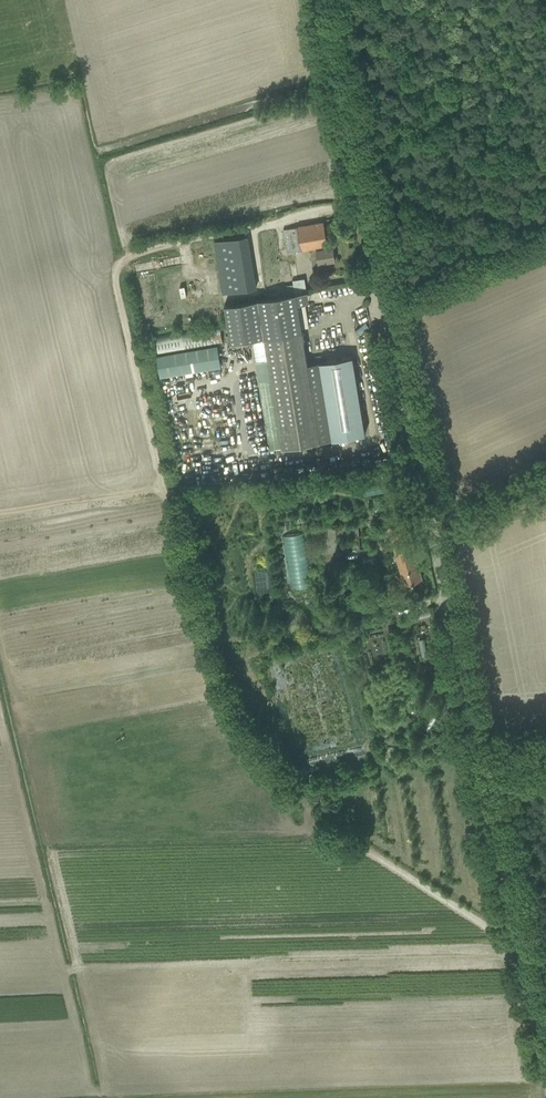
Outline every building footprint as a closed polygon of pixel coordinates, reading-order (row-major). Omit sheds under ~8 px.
[(312,265),(335,260),(333,247),(328,248),(324,222),(298,227),(290,228),(294,251),(311,248),(312,251),(310,251),(312,265)] [(245,237),(212,242),(217,275),(220,294),(220,295),(253,290),(245,237)] [(293,283),(284,285),(285,295),(294,293),(293,283)] [(285,295),(225,304),(228,324),(231,342),(250,338),(269,450),(332,439),(319,363),(307,365),(298,311),(295,293),(294,293),(285,295)] [(362,338),(373,329),(370,324),(358,333),(362,338)] [(220,325),(150,337),(153,354),(223,342),(220,325)] [(218,345),(157,356),(160,376),(221,366),(218,345)] [(352,357),(319,363),(332,439),(365,434),(352,357)] [(391,535),(404,584),(422,579),(406,521),(378,529),(381,538),(391,535)] [(323,527),(319,528),(324,567),(330,566),(340,566),(338,552),(337,538),(359,536),(360,550),(370,549),(368,535),(359,536),(358,524),(335,527),(335,526),(331,526),(324,527),(323,527)] [(309,535),(289,537),(295,591),(315,589),(309,535)] [(374,566),(359,570),(362,579),(376,575),(374,566)] [(432,655),(429,641),(423,642),(426,656),(432,655)]
